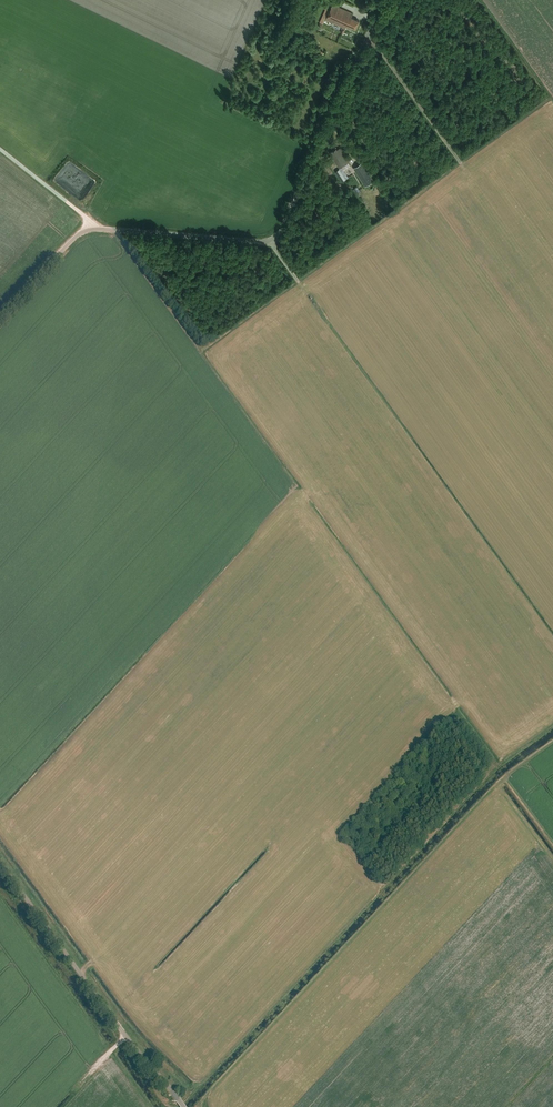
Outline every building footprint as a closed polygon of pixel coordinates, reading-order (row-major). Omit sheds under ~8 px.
[(324,19),(340,26),(340,28),(339,31),(342,32),(344,27),(344,28),(345,25),(350,27),(350,26),(354,27),(356,23),(357,21),(357,20),(349,16),(351,13),(331,3),(328,9),(324,7),(320,16),(324,17),(324,19)] [(339,168),(349,162),(340,148),(337,150),(336,149),(329,153),(339,168)] [(354,168),(365,186),(374,181),(362,163),(354,168)] [(341,182),(346,179),(339,169),(335,172),(341,182)]
